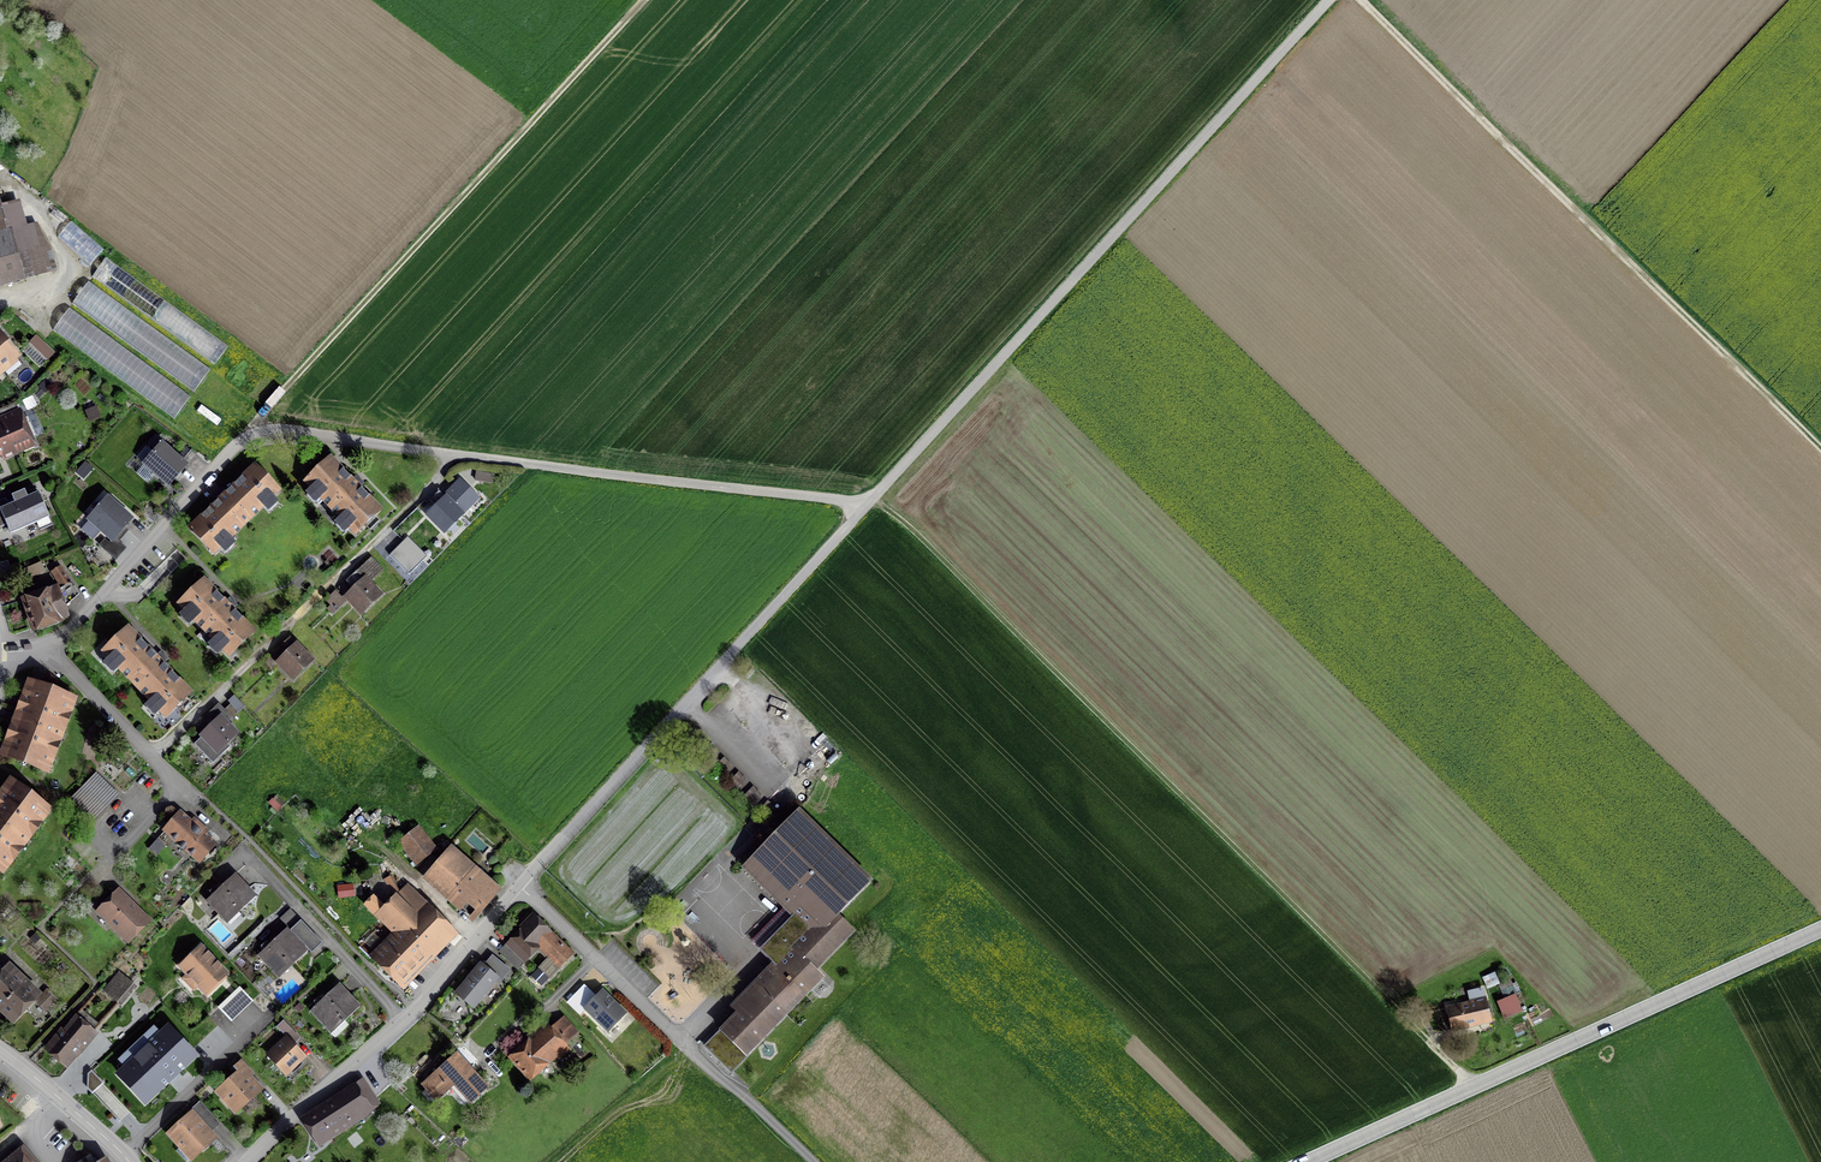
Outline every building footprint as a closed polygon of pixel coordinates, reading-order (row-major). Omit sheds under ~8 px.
[(18,254),(37,247),(31,228),(12,235),(18,254)] [(22,277),(8,231),(0,234),(0,283),(22,277)] [(17,355),(0,334),(0,368),(17,355)] [(37,336),(30,343),(48,362),(55,355),(37,336)] [(13,451),(35,441),(18,401),(0,409),(0,421),(13,451)] [(0,421),(0,457),(13,451),(0,421)] [(164,443),(145,467),(168,486),(187,462),(164,443)] [(328,456),(304,479),(356,533),(381,510),(328,456)] [(255,465),(185,532),(211,559),(281,492),(255,465)] [(437,507),(427,516),(442,532),(478,498),(461,480),(444,496),(440,492),(430,500),(437,507)] [(0,499),(0,531),(6,528),(10,537),(50,518),(33,483),(0,499)] [(108,498),(90,520),(108,535),(99,545),(116,559),(126,547),(115,538),(132,518),(108,498)] [(409,574),(423,560),(404,541),(390,555),(409,574)] [(42,563),(24,570),(27,579),(45,572),(42,563)] [(355,588),(346,597),(362,612),(386,587),(373,575),(375,572),(365,563),(348,581),(355,588)] [(60,584),(20,597),(31,628),(68,617),(65,604),(79,593),(60,565),(52,571),(60,584)] [(205,578),(179,604),(228,654),(254,629),(205,578)] [(129,627),(103,651),(164,717),(191,693),(129,627)] [(296,635),(272,659),(292,679),(316,655),(296,635)] [(25,675),(0,742),(0,757),(46,773),(75,694),(25,675)] [(217,703),(206,714),(215,723),(194,744),(213,762),(239,736),(227,724),(245,705),(236,697),(223,709),(217,703)] [(94,767),(67,795),(91,818),(118,790),(94,767)] [(10,774),(0,787),(0,870),(3,872),(53,808),(10,774)] [(178,805),(157,829),(197,862),(217,838),(178,805)] [(870,883),(799,812),(745,866),(796,916),(760,952),(769,961),(773,965),(732,1006),(738,1012),(721,1029),(726,1033),(711,1048),(731,1068),(821,977),(814,969),(853,930),(838,916),(870,883)] [(417,820),(395,837),(415,864),(437,847),(417,820)] [(450,840),(419,875),(471,920),(502,885),(450,840)] [(233,871),(204,898),(227,923),(257,896),(233,871)] [(396,871),(364,904),(390,929),(368,951),(403,985),(457,930),(419,893),(396,871)] [(114,881),(90,906),(127,940),(150,915),(114,881)] [(534,907),(497,944),(518,965),(536,947),(559,970),(578,950),(534,907)] [(286,923),(257,952),(279,975),(309,946),(286,923)] [(180,966),(207,994),(228,973),(201,945),(180,966)] [(481,961),(454,994),(473,1009),(500,976),(481,961)] [(0,978),(0,1007),(13,1019),(38,994),(12,967),(0,978)] [(120,971),(102,993),(117,1006),(136,983),(120,971)] [(1501,971),(1492,975),(1485,978),(1489,988),(1505,981),(1501,971)] [(340,983),(309,1014),(332,1036),(362,1004),(340,983)] [(239,986),(216,1006),(230,1022),(253,1001),(239,986)] [(1472,1005),(1450,1009),(1453,1028),(1490,1021),(1484,989),(1470,992),(1472,1005)] [(48,991),(37,1002),(46,1009),(56,999),(48,991)] [(625,1012),(602,992),(585,1010),(608,1031),(625,1012)] [(1516,995),(1499,1003),(1505,1017),(1522,1009),(1516,995)] [(77,1015),(48,1048),(68,1065),(97,1032),(77,1015)] [(282,1038),(265,1054),(286,1075),(313,1048),(285,1020),(274,1030),(282,1038)] [(549,1026),(511,1058),(529,1078),(567,1046),(565,1043),(575,1035),(562,1020),(551,1029),(549,1026)] [(169,1027),(116,1077),(141,1104),(194,1055),(169,1027)] [(456,1044),(420,1078),(437,1096),(452,1082),(468,1100),(490,1080),(456,1044)] [(241,1060),(232,1068),(235,1073),(219,1087),(240,1111),(260,1093),(244,1074),(249,1069),(241,1060)] [(365,1085),(307,1121),(321,1143),(379,1107),(365,1085)] [(195,1100),(162,1132),(190,1160),(223,1128),(195,1100)] [(5,1161),(34,1161),(29,1156),(22,1148),(5,1161)]
